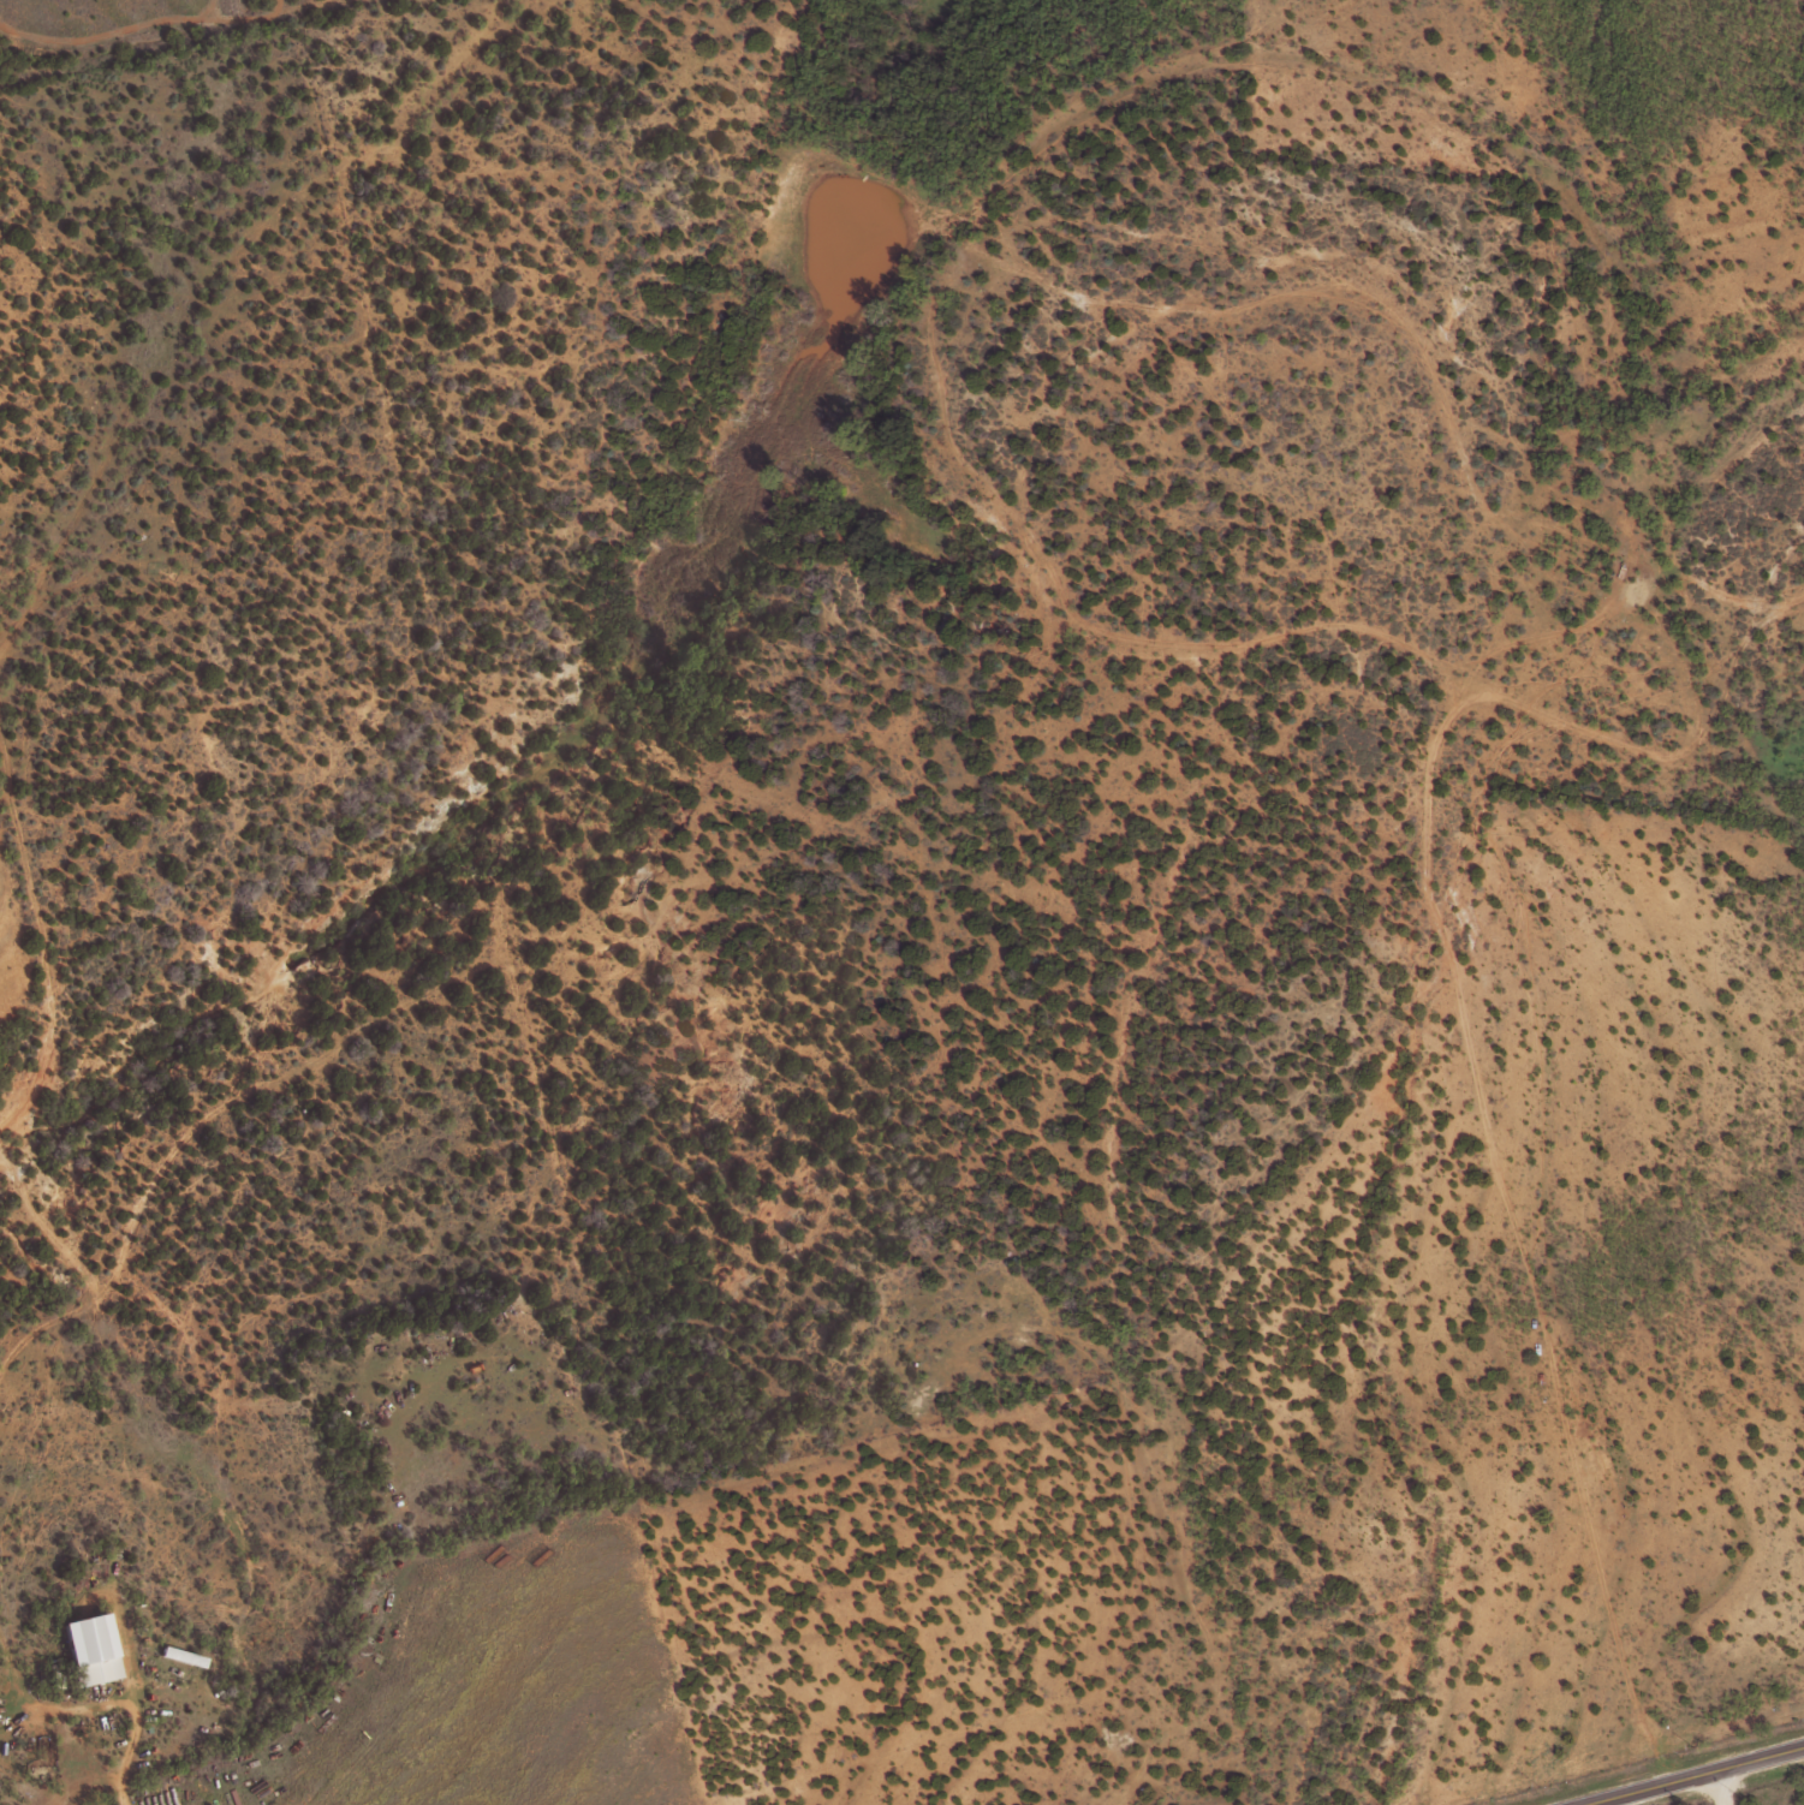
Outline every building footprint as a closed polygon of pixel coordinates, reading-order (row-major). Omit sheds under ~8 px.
[(73,1688),(119,1678),(105,1613),(59,1622),(73,1688)]
